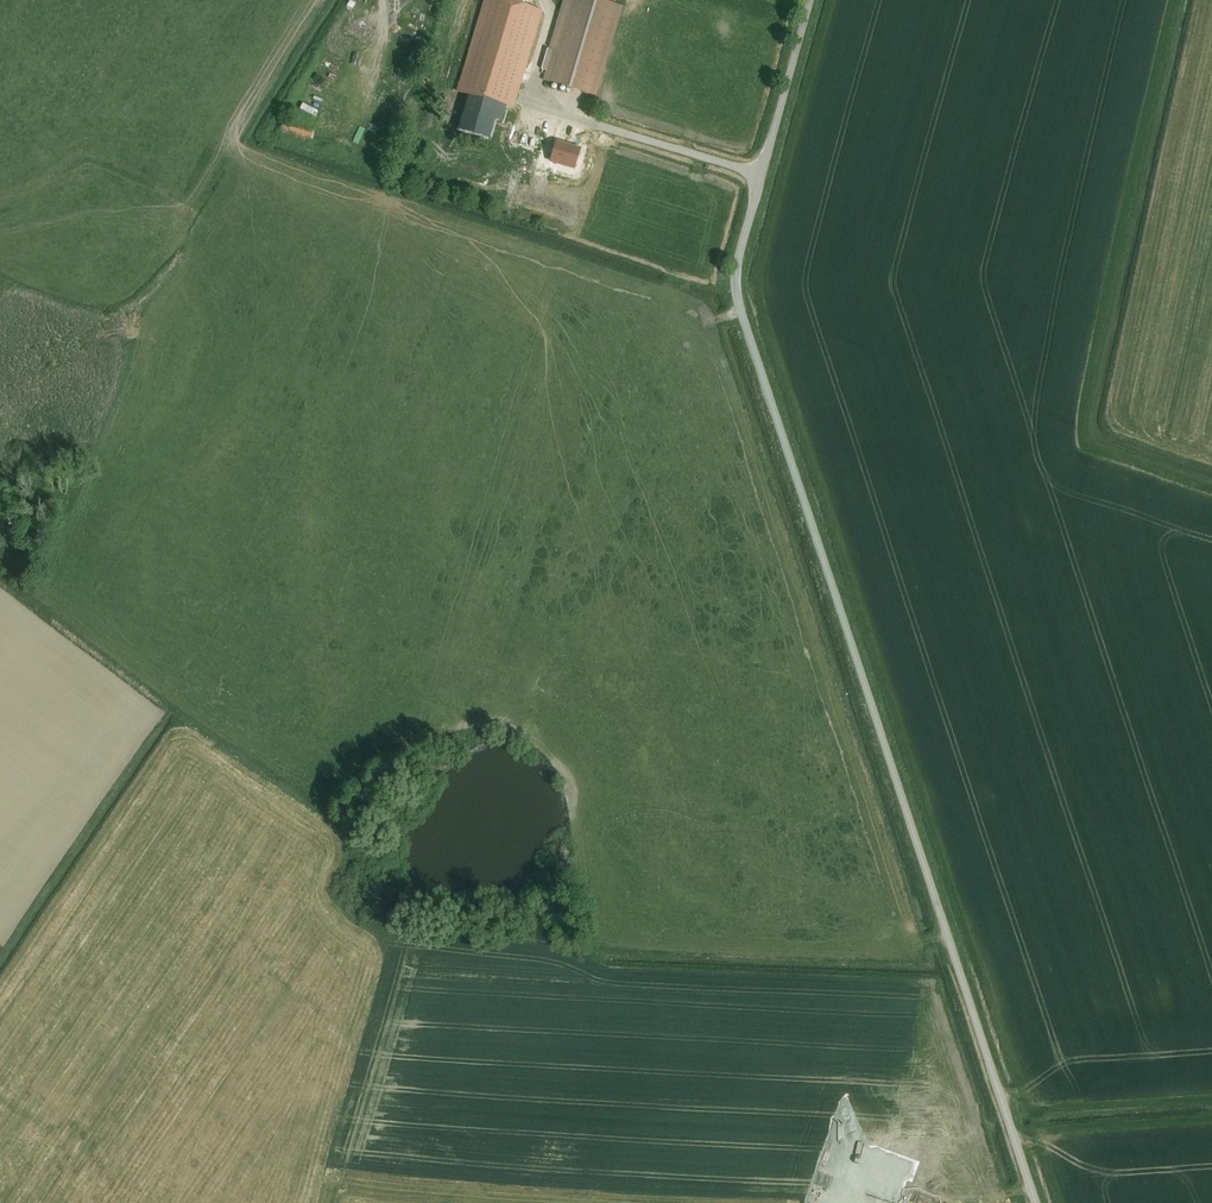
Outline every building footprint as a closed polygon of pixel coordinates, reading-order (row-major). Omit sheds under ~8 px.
[(503,0),(481,0),(453,97),(474,103),(466,130),(489,136),(494,120),(509,125),(542,11),(503,0)] [(600,96),(625,5),(607,0),(571,0),(548,81),(600,96)] [(284,118),(278,140),(310,149),(316,127),(284,118)]
